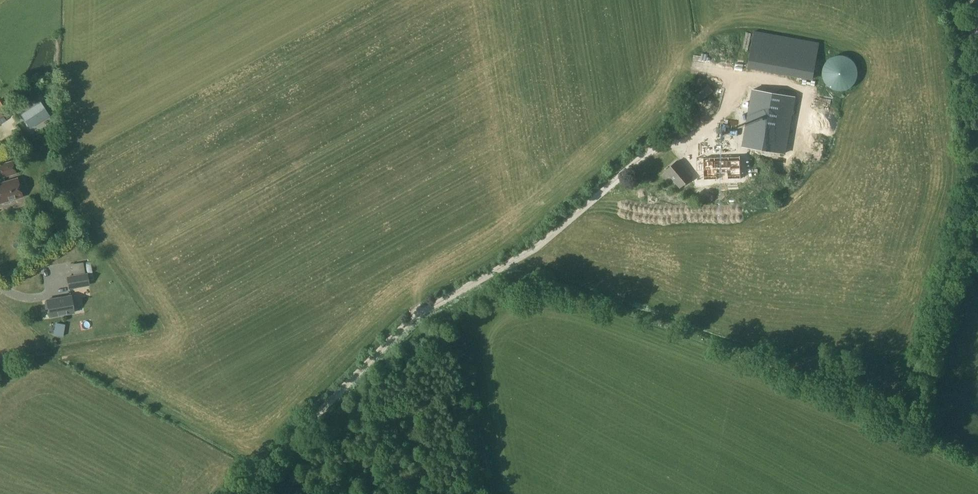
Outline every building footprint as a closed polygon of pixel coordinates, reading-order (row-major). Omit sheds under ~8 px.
[(812,78),(818,43),(755,32),(749,67),(812,78)] [(841,90),(844,90),(847,89),(850,87),(852,85),(855,83),(856,80),(857,77),(858,74),(858,71),(857,68),(856,65),(854,62),(851,60),(849,58),(846,57),(842,56),(839,56),(836,57),(833,58),(830,60),(828,62),(826,64),(825,67),(824,71),(824,74),(824,77),(825,80),(827,83),(829,85),(831,87),(834,89),(837,90),(841,90)] [(795,89),(795,80),(782,79),(782,88),(795,89)] [(699,102),(714,91),(709,84),(694,95),(699,102)] [(753,92),(743,145),(783,152),(792,99),(753,92)] [(39,101),(21,113),(30,127),(49,115),(39,101)] [(738,155),(703,161),(706,182),(741,176),(738,155)] [(681,187),(691,177),(677,160),(666,170),(681,187)] [(16,173),(12,161),(0,165),(0,169),(2,177),(16,173)] [(17,178),(0,183),(0,200),(1,203),(4,202),(5,204),(11,202),(10,200),(22,196),(21,192),(24,191),(21,182),(19,183),(17,178)] [(69,288),(89,285),(87,274),(67,277),(69,288)] [(74,312),(71,296),(47,300),(47,301),(45,302),(46,309),(48,308),(50,316),(74,312)]
